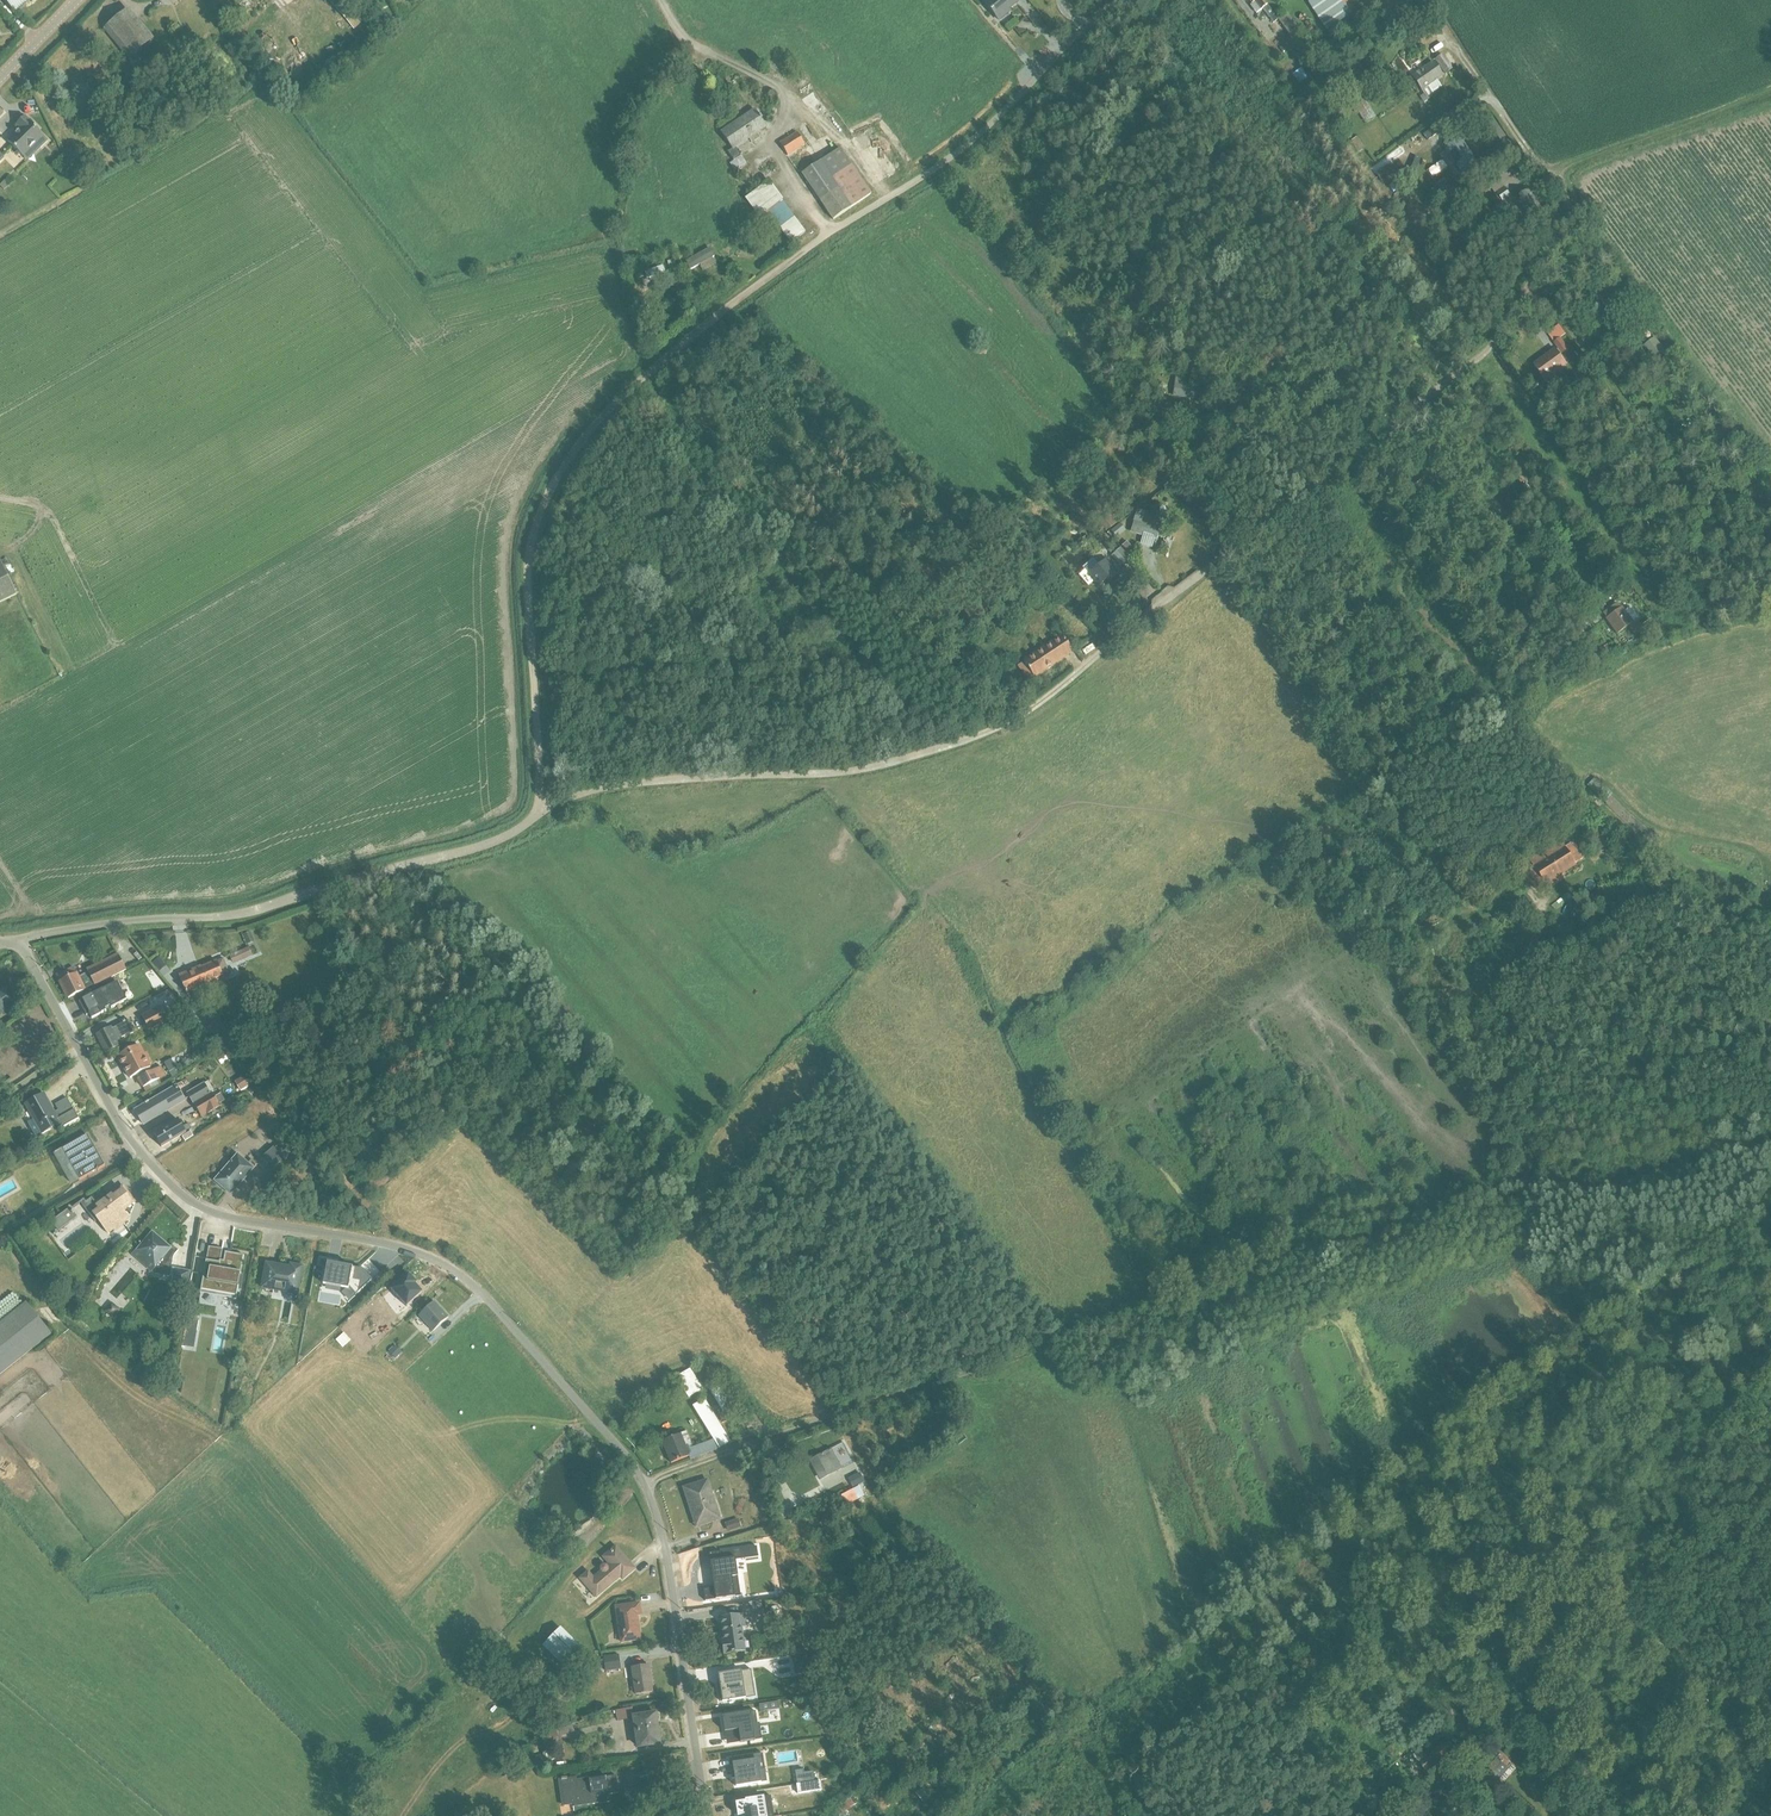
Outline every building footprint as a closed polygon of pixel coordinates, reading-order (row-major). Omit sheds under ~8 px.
[(14,13),(30,0),(3,0),(14,13)] [(1016,2),(1015,0),(988,0),(985,3),(998,20),(1007,13),(1005,11),(1016,2)] [(1278,20),(1263,0),(1248,0),(1251,5),(1250,5),(1256,14),(1263,8),(1274,23),(1278,20)] [(1308,3),(1326,31),(1361,8),(1356,0),(1312,0),(1308,3)] [(105,29),(128,58),(152,38),(130,10),(105,29)] [(1278,20),(1293,40),(1302,33),(1287,13),(1278,20)] [(1030,16),(1019,22),(1024,31),(1034,26),(1030,16)] [(1338,58),(1355,48),(1351,41),(1334,51),(1338,58)] [(1452,69),(1442,56),(1435,60),(1445,74),(1452,69)] [(1424,95),(1420,97),(1424,103),(1429,99),(1427,97),(1441,87),(1437,80),(1442,76),(1433,62),(1412,77),(1424,95)] [(1303,64),(1293,73),(1304,85),(1313,76),(1303,64)] [(1352,102),(1365,123),(1375,117),(1362,95),(1352,102)] [(735,147),(766,127),(754,109),(721,132),(732,149),(728,152),(734,160),(741,155),(735,147)] [(17,124),(21,129),(8,142),(17,150),(16,153),(18,155),(21,155),(23,156),(36,143),(40,148),(48,140),(25,117),(17,124)] [(781,143),(788,155),(806,145),(798,132),(781,143)] [(1352,142),(1346,146),(1352,155),(1358,150),(1359,151),(1365,147),(1357,137),(1351,141),(1352,142)] [(1460,140),(1447,149),(1467,177),(1475,171),(1470,165),(1475,162),(1460,140)] [(841,149),(821,162),(803,174),(833,219),(871,194),(841,149)] [(730,164),(735,171),(745,163),(740,156),(730,164)] [(1429,173),(1433,179),(1446,171),(1441,164),(1429,173)] [(1388,166),(1376,175),(1380,180),(1392,172),(1388,166)] [(2,182),(6,189),(17,182),(13,176),(2,182)] [(1388,184),(1394,197),(1408,190),(1402,178),(1388,184)] [(771,234),(779,228),(791,243),(805,233),(782,202),(783,201),(768,181),(745,199),(771,234)] [(1504,187),(1496,193),(1504,204),(1512,198),(1504,187)] [(1530,190),(1515,200),(1520,207),(1521,206),(1533,224),(1546,216),(1533,197),(1534,197),(1530,190)] [(1498,195),(1491,199),(1496,207),(1503,202),(1498,195)] [(1433,246),(1426,252),(1432,260),(1440,254),(1440,255),(1446,251),(1439,241),(1433,245),(1433,246)] [(709,249),(685,263),(689,271),(714,257),(709,249)] [(694,269),(699,277),(722,263),(717,256),(694,269)] [(644,272),(646,280),(651,278),(653,285),(667,280),(663,266),(644,272)] [(634,272),(638,286),(645,283),(641,270),(634,272)] [(688,274),(682,277),(686,284),(692,281),(688,274)] [(1416,280),(1412,274),(1410,276),(1412,280),(1409,283),(1415,290),(1423,284),(1418,278),(1416,280)] [(1360,287),(1357,283),(1356,284),(1353,280),(1350,283),(1348,280),(1342,284),(1353,299),(1358,295),(1355,291),(1360,287)] [(1559,326),(1547,334),(1562,354),(1569,350),(1561,339),(1566,335),(1559,326)] [(1672,360),(1656,338),(1655,339),(1653,337),(1645,344),(1646,346),(1645,347),(1661,369),(1665,365),(1669,370),(1675,365),(1671,360),(1672,360)] [(1551,355),(1535,367),(1546,382),(1562,370),(1568,366),(1556,349),(1550,353),(1551,355)] [(1187,378),(1175,376),(1174,384),(1173,397),(1199,400),(1201,386),(1186,384),(1187,378)] [(1528,381),(1535,389),(1540,385),(1533,377),(1528,381)] [(1157,413),(1141,414),(1141,426),(1158,425),(1157,413)] [(1207,438),(1216,428),(1215,427),(1219,422),(1210,414),(1205,419),(1208,422),(1200,433),(1205,437),(1207,438)] [(1231,426),(1218,437),(1222,443),(1236,432),(1231,426)] [(1640,494),(1631,500),(1632,501),(1629,504),(1638,516),(1641,514),(1642,515),(1651,509),(1640,494)] [(1137,509),(1130,533),(1143,537),(1140,545),(1152,548),(1154,540),(1156,541),(1160,527),(1150,523),(1153,514),(1137,509)] [(1399,522),(1408,533),(1413,529),(1404,519),(1399,522)] [(1121,524),(1111,531),(1116,538),(1126,531),(1121,524)] [(1110,540),(1104,534),(1098,540),(1103,546),(1110,540)] [(1117,551),(1110,542),(1105,546),(1112,555),(1117,551)] [(1128,562),(1119,551),(1111,556),(1121,567),(1128,562)] [(1099,566),(1093,559),(1082,568),(1098,587),(1116,572),(1106,560),(1099,566)] [(17,594),(1,562),(0,562),(0,603),(17,594)] [(1085,571),(1078,576),(1088,587),(1094,582),(1085,571)] [(1625,611),(1622,607),(1620,608),(1617,603),(1602,613),(1606,618),(1605,619),(1617,635),(1628,626),(1635,636),(1644,629),(1637,619),(1639,618),(1630,607),(1625,611)] [(1642,625),(1649,636),(1657,630),(1650,619),(1642,625)] [(1033,677),(1072,652),(1062,637),(1023,662),(1033,677)] [(1517,650),(1512,642),(1503,646),(1508,655),(1517,650)] [(1345,657),(1337,663),(1342,669),(1349,663),(1345,657)] [(1023,662),(1017,667),(1027,681),(1033,677),(1023,662)] [(1431,685),(1424,675),(1429,672),(1425,666),(1420,670),(1415,674),(1425,689),(1431,685)] [(1374,705),(1369,699),(1363,691),(1360,694),(1350,702),(1361,716),(1374,705)] [(1587,786),(1604,803),(1612,794),(1595,777),(1587,786)] [(1523,874),(1533,890),(1543,884),(1547,889),(1560,880),(1558,877),(1576,866),(1574,864),(1583,858),(1573,842),(1564,848),(1558,839),(1528,859),(1533,867),(1523,874)] [(249,948),(230,956),(234,964),(253,956),(249,948)] [(69,999),(126,971),(119,957),(88,972),(89,974),(84,976),(79,979),(73,968),(57,975),(69,999)] [(160,958),(153,963),(160,972),(166,967),(160,958)] [(186,994),(202,987),(203,988),(225,979),(224,978),(230,975),(223,959),(180,977),(186,994)] [(118,983),(79,1002),(86,1016),(91,1013),(94,1018),(91,1019),(92,1019),(107,1011),(106,1009),(110,1007),(111,1008),(127,1000),(118,983)] [(3,991),(0,993),(0,1015),(14,1005),(3,991)] [(145,1022),(136,1027),(141,1036),(149,1031),(150,1032),(169,1022),(167,1020),(178,1014),(175,1009),(169,1012),(166,1005),(161,1008),(161,1006),(142,1016),(145,1022)] [(242,1034),(217,1005),(205,1016),(229,1045),(242,1034)] [(114,1026),(125,1020),(121,1012),(110,1018),(114,1026)] [(111,1027),(96,1035),(106,1054),(121,1046),(118,1040),(135,1031),(129,1020),(112,1029),(111,1027)] [(193,1040),(193,1053),(207,1054),(208,1041),(193,1040)] [(138,1075),(140,1078),(137,1079),(142,1089),(143,1088),(159,1080),(166,1076),(161,1067),(146,1075),(144,1071),(152,1067),(151,1065),(153,1064),(147,1053),(145,1054),(140,1045),(118,1056),(130,1079),(138,1075)] [(224,1054),(217,1059),(221,1065),(228,1060),(224,1054)] [(176,1057),(167,1060),(172,1074),(181,1071),(176,1057)] [(243,1077),(235,1082),(240,1091),(249,1086),(243,1077)] [(159,1080),(143,1088),(146,1093),(161,1084),(159,1080)] [(194,1104),(217,1090),(215,1088),(213,1089),(209,1081),(205,1084),(204,1083),(187,1094),(193,1104),(194,1104)] [(144,1125),(186,1100),(177,1086),(137,1110),(140,1114),(138,1115),(144,1125)] [(217,1090),(194,1104),(202,1117),(221,1106),(220,1104),(225,1101),(219,1089),(217,1090)] [(60,1125),(62,1129),(79,1119),(74,1111),(68,1100),(68,1101),(57,1107),(56,1106),(62,1118),(58,1120),(44,1094),(25,1104),(34,1120),(28,1124),(35,1137),(41,1134),(42,1135),(60,1125)] [(67,1098),(55,1105),(56,1106),(57,1107),(68,1101),(68,1100),(67,1098)] [(23,1120),(16,1124),(24,1138),(31,1133),(23,1120)] [(154,1136),(157,1142),(158,1141),(162,1148),(186,1133),(179,1121),(154,1136)] [(74,1186),(80,1183),(79,1182),(105,1167),(96,1151),(88,1136),(54,1155),(62,1170),(71,1186),(73,1185),(74,1186)] [(273,1147),(263,1156),(273,1168),(292,1151),(283,1141),(274,1148),(273,1147)] [(258,1164),(253,1159),(249,1164),(238,1154),(221,1174),(222,1175),(216,1183),(228,1193),(234,1186),(237,1188),(258,1164)] [(234,1186),(228,1193),(231,1196),(237,1188),(234,1186)] [(84,1201),(81,1203),(95,1222),(97,1220),(108,1236),(114,1232),(115,1233),(125,1225),(123,1223),(126,1221),(127,1216),(122,1209),(133,1201),(125,1189),(113,1198),(112,1196),(98,1207),(92,1199),(86,1203),(84,1201)] [(71,1208),(52,1222),(58,1232),(77,1218),(71,1208)] [(133,1258),(152,1273),(153,1273),(154,1274),(156,1275),(157,1275),(159,1276),(170,1277),(173,1278),(171,1285),(188,1288),(191,1272),(175,1269),(172,1268),(173,1261),(173,1260),(173,1259),(174,1257),(174,1256),(178,1251),(176,1253),(152,1233),(133,1258)] [(201,1294),(236,1300),(244,1255),(243,1255),(243,1257),(226,1254),(224,1263),(221,1262),(222,1252),(224,1244),(223,1244),(222,1250),(209,1248),(201,1294)] [(139,1275),(145,1269),(138,1262),(133,1269),(139,1275)] [(332,1263),(329,1285),(369,1291),(372,1269),(332,1263)] [(266,1264),(262,1290),(297,1296),(303,1268),(291,1266),(291,1269),(280,1267),(267,1265),(266,1264)] [(0,1323),(0,1376),(52,1334),(26,1302),(0,1323)] [(434,1302),(418,1316),(433,1332),(448,1318),(434,1302)] [(187,1319),(182,1348),(194,1350),(199,1321),(187,1319)] [(344,1333),(335,1341),(342,1348),(351,1341),(344,1333)] [(395,1359),(402,1352),(396,1346),(389,1353),(395,1359)] [(957,1367),(965,1365),(961,1351),(953,1353),(957,1367)] [(689,1398),(703,1389),(690,1369),(676,1378),(689,1398)] [(740,1410),(723,1383),(710,1391),(726,1419),(740,1410)] [(719,1448),(730,1441),(704,1399),(693,1407),(713,1440),(693,1447),(687,1432),(662,1442),(671,1464),(689,1457),(690,1459),(690,1460),(719,1449),(719,1448)] [(843,1444),(831,1450),(841,1468),(853,1462),(843,1444)] [(834,1474),(842,1470),(841,1468),(831,1450),(831,1449),(823,1454),(809,1461),(820,1481),(834,1474)] [(860,1473),(848,1479),(853,1490),(841,1496),(846,1507),(865,1497),(860,1486),(865,1483),(860,1473)] [(700,1526),(721,1519),(708,1480),(683,1489),(694,1521),(693,1521),(694,1522),(698,1521),(700,1526)] [(739,1519),(725,1524),(727,1533),(741,1528),(739,1519)] [(714,1589),(703,1590),(705,1602),(741,1597),(735,1560),(758,1557),(756,1547),(722,1552),(724,1560),(714,1561),(710,1562),(714,1589)] [(588,1570),(579,1579),(596,1599),(620,1578),(622,1580),(634,1569),(626,1560),(625,1558),(624,1557),(623,1557),(615,1548),(603,1559),(607,1565),(603,1565),(600,1568),(600,1571),(594,1577),(588,1570)] [(724,1560),(722,1552),(709,1554),(710,1562),(714,1561),(724,1560)] [(639,1604),(615,1608),(620,1643),(640,1640),(639,1630),(638,1630),(638,1629),(637,1629),(637,1626),(638,1625),(638,1624),(636,1615),(641,1615),(639,1604)] [(746,1652),(743,1632),(744,1632),(743,1629),(747,1628),(745,1616),(720,1619),(724,1642),(722,1642),(724,1655),(746,1652)] [(543,1646),(566,1669),(584,1651),(573,1640),(565,1631),(561,1627),(560,1628),(543,1646)] [(605,1672),(621,1669),(619,1655),(603,1657),(605,1672)] [(648,1665),(630,1668),(634,1695),(652,1693),(648,1665)] [(754,1668),(721,1670),(724,1699),(756,1696),(754,1668)] [(479,1684),(487,1677),(480,1669),(472,1676),(479,1684)] [(632,1709),(616,1711),(618,1721),(632,1718),(632,1717),(633,1717),(632,1709)] [(740,1742),(762,1740),(759,1710),(724,1714),(726,1730),(739,1729),(740,1742)] [(633,1717),(632,1717),(632,1718),(636,1748),(660,1744),(655,1714),(633,1717)] [(548,1758),(565,1753),(560,1736),(575,1732),(572,1725),(557,1730),(541,1735),(548,1758)] [(1401,1736),(1387,1748),(1394,1757),(1397,1754),(1396,1753),(1400,1749),(1399,1748),(1406,1742),(1401,1736)] [(1512,1765),(1511,1764),(1501,1754),(1497,1758),(1489,1768),(1494,1772),(1486,1782),(1492,1787),(1500,1778),(1512,1765)] [(1396,1776),(1411,1764),(1405,1756),(1390,1767),(1396,1776)] [(738,1786),(767,1782),(764,1757),(735,1762),(738,1786)] [(1512,1765),(1500,1778),(1505,1782),(1516,1769),(1512,1765)] [(562,1804),(563,1806),(573,1805),(573,1807),(610,1802),(609,1795),(618,1793),(616,1776),(606,1777),(589,1779),(589,1778),(577,1780),(577,1777),(567,1778),(561,1778),(561,1779),(558,1780),(561,1804),(562,1804)] [(931,1781),(915,1793),(923,1803),(939,1791),(931,1781)] [(1418,1800),(1429,1788),(1424,1783),(1413,1795),(1418,1800)] [(1395,1812),(1399,1815),(1404,1815),(1417,1803),(1411,1796),(1395,1812)] [(835,1811),(839,1815),(840,1815),(855,1805),(850,1799),(835,1811)]
